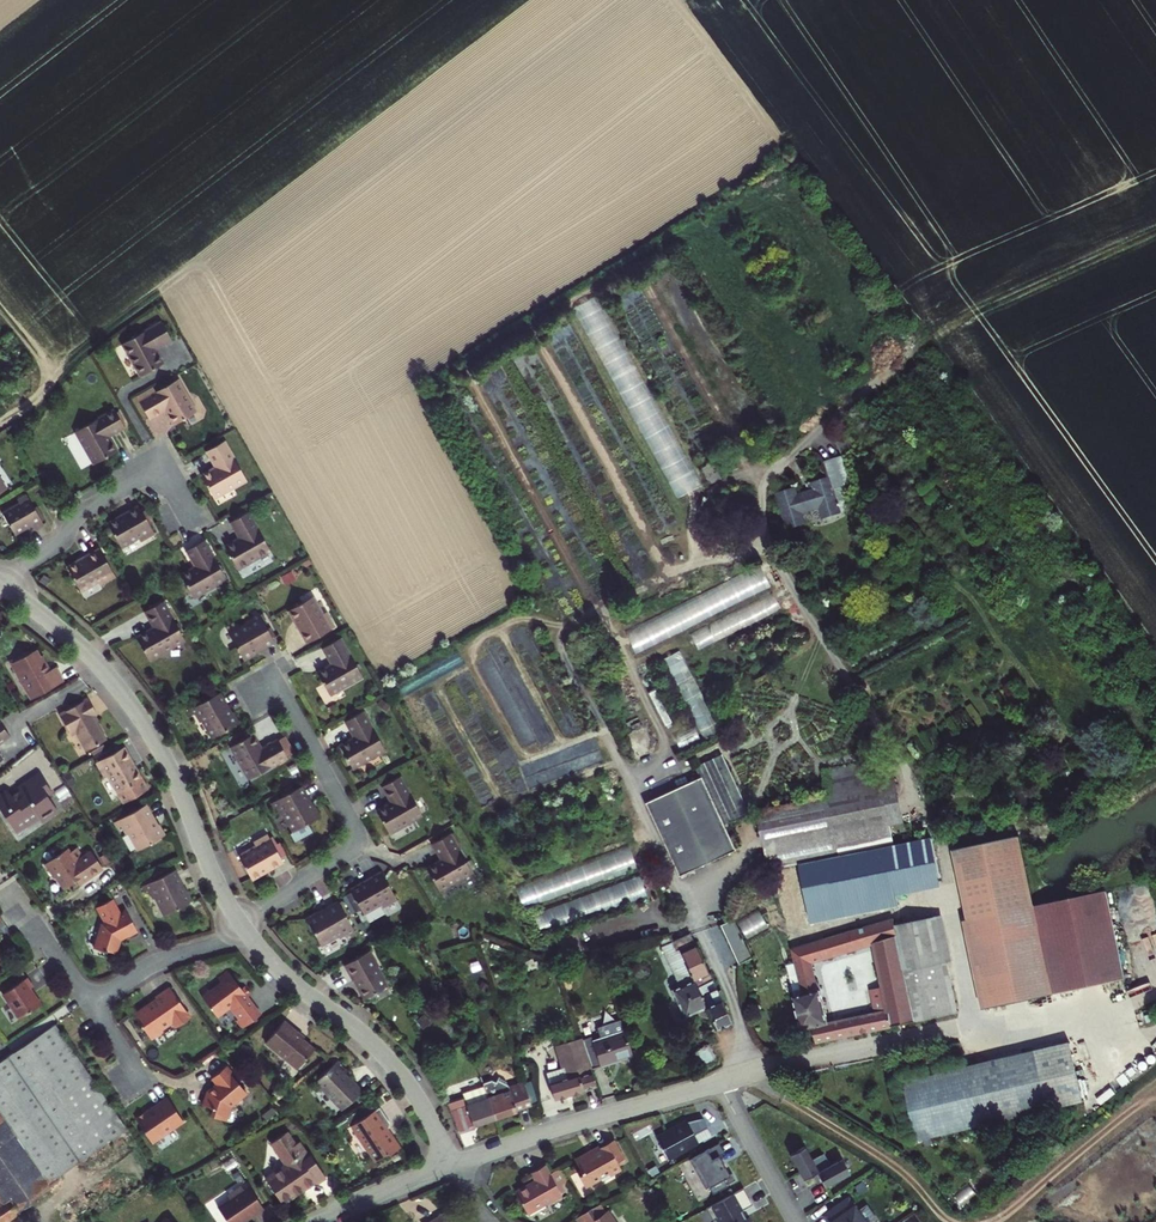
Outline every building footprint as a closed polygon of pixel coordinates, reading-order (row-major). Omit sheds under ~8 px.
[(164,368),(158,356),(155,358),(153,354),(156,353),(172,344),(161,327),(124,348),(142,381),(164,368)] [(149,423),(164,415),(167,413),(170,416),(167,418),(173,429),(195,417),(177,385),(139,406),(149,423)] [(107,442),(110,440),(125,431),(115,414),(77,436),(96,467),(118,455),(112,444),(109,445),(107,442)] [(213,477),(211,475),(201,481),(214,503),(246,485),(224,446),(206,456),(215,472),(217,475),(213,477)] [(838,490),(844,488),(836,461),(819,467),(824,482),(806,487),(808,494),(791,500),(789,493),(771,498),(782,533),(799,527),(796,518),(814,513),(817,522),(845,514),(838,490)] [(695,472),(704,489),(719,480),(710,464),(695,472)] [(44,527),(28,499),(19,503),(21,507),(4,516),(16,537),(32,528),(35,533),(44,527)] [(120,524),(118,521),(108,527),(121,551),(138,542),(140,545),(154,537),(139,510),(125,518),(126,521),(120,524)] [(238,541),(240,544),(236,546),(234,543),(223,550),(236,572),(268,554),(246,516),(229,525),(238,541)] [(193,575),(191,572),(181,577),(193,600),(225,582),(203,543),(186,553),(195,569),(197,572),(193,575)] [(80,567),(78,565),(67,570),(81,594),(98,584),(100,587),(115,579),(100,553),(85,561),(87,564),(80,567)] [(628,628),(638,650),(774,587),(763,566),(628,628)] [(699,646),(784,610),(777,594),(693,631),(699,646)] [(300,630),(297,632),(305,646),(332,631),(324,616),(320,618),(311,601),(287,614),(293,625),(296,624),(300,630)] [(183,643),(162,604),(144,614),(153,630),(139,638),(151,661),(183,643)] [(257,616),(252,619),(243,624),(244,627),(227,637),(241,663),(253,657),(252,655),(250,652),(257,648),(259,651),(272,643),(257,616)] [(328,671),(326,668),(315,674),(328,697),(360,679),(338,641),(321,650),(330,666),(331,669),(328,671)] [(667,657),(703,735),(719,727),(683,650),(667,657)] [(36,651),(13,664),(33,699),(63,682),(55,668),(48,672),(36,651)] [(191,710),(194,715),(199,724),(202,722),(212,739),(239,724),(233,713),(230,715),(228,716),(224,710),(226,708),(218,694),(191,710)] [(88,699),(59,716),(70,735),(76,733),(86,751),(105,741),(94,723),(91,717),(94,715),(96,714),(88,699)] [(349,743),(347,741),(337,747),(350,770),(382,752),(360,714),(343,724),(351,739),(353,742),(349,743)] [(275,742),(260,751),(257,752),(255,749),(258,747),(251,736),(229,748),(248,781),(286,759),(276,742),(275,742)] [(283,738),(276,742),(286,759),(293,755),(283,738)] [(122,748),(96,764),(104,778),(107,777),(122,804),(146,791),(140,780),(135,770),(132,771),(127,764),(130,762),(122,748)] [(715,827),(742,814),(715,757),(689,770),(694,781),(641,806),(674,875),(726,850),(715,827)] [(897,826),(884,760),(815,774),(821,800),(833,858),(844,856),(876,849),(887,847),(883,829),(897,826)] [(0,797),(0,808),(14,828),(36,813),(38,816),(42,821),(58,810),(47,795),(50,793),(44,785),(46,783),(40,774),(19,789),(20,790),(12,796),(8,791),(0,797)] [(386,809),(384,806),(373,812),(386,835),(418,817),(396,778),(379,788),(388,804),(390,807),(386,809)] [(52,791),(46,783),(44,785),(50,793),(52,791)] [(272,802),(275,807),(280,816),(283,815),(293,832),(289,834),(293,842),(311,832),(306,824),(318,817),(312,806),(310,807),(307,809),(303,802),(306,801),(298,787),(292,791),(290,786),(278,793),(280,795),(281,797),(272,802)] [(275,807),(272,802),(281,797),(280,795),(268,802),(268,804),(271,809),(275,807)] [(792,866),(798,865),(833,858),(821,800),(751,814),(764,872),(792,866)] [(158,825),(156,826),(153,828),(149,821),(151,819),(144,806),(117,821),(120,826),(125,835),(128,833),(138,851),(164,835),(158,825)] [(16,832),(38,816),(36,813),(14,828),(16,832)] [(437,864),(435,862),(425,867),(439,891),(470,873),(448,834),(431,843),(440,859),(441,862),(437,864)] [(259,872),(265,868),(267,871),(281,863),(278,857),(283,854),(278,844),(274,845),(272,847),(267,839),(265,836),(251,844),(253,847),(236,856),(250,880),(260,875),(259,872)] [(964,922),(982,1010),(1128,979),(1109,891),(1033,908),(1018,836),(952,850),(967,921),(964,922)] [(887,847),(876,849),(844,856),(857,914),(888,907),(883,886),(901,882),(902,886),(932,879),(925,847),(923,840),(887,847)] [(75,847),(73,849),(79,858),(82,857),(75,847)] [(63,887),(74,880),(81,876),(83,879),(101,867),(90,851),(82,857),(79,858),(73,849),(68,852),(65,849),(44,863),(53,877),(55,875),(63,887)] [(524,904),(640,870),(634,849),(518,883),(524,904)] [(815,923),(805,891),(801,875),(798,865),(792,866),(793,867),(810,924),(810,925),(815,923)] [(782,932),(810,924),(793,867),(765,876),(782,932)] [(144,884),(147,889),(152,898),(155,897),(164,915),(190,901),(185,890),(183,891),(180,892),(176,886),(179,884),(172,870),(144,884)] [(360,887),(358,884),(348,890),(361,914),(378,904),(380,907),(394,899),(379,873),(365,881),(366,884),(360,887)] [(542,929),(650,896),(644,877),(536,910),(542,929)] [(102,921),(94,946),(106,950),(106,948),(116,951),(121,936),(127,932),(129,934),(136,929),(126,909),(120,912),(112,897),(97,905),(104,919),(102,921)] [(337,937),(346,933),(351,930),(336,903),(322,910),(324,913),(318,917),(316,914),(314,911),(303,917),(318,944),(335,934),(337,937)] [(752,937),(771,925),(762,910),(742,921),(752,937)] [(932,964),(937,962),(943,961),(935,919),(923,921),(932,964)] [(827,940),(832,956),(865,947),(875,989),(862,992),(868,1015),(836,1022),(840,1037),(883,1027),(949,1014),(937,962),(932,964),(923,921),(887,928),(886,922),(827,940)] [(746,959),(728,923),(717,928),(735,965),(746,959)] [(814,937),(810,925),(810,924),(782,932),(786,946),(814,937)] [(665,944),(662,937),(653,939),(657,948),(655,949),(673,988),(666,992),(679,1019),(689,1015),(690,1018),(699,1018),(703,1017),(709,1030),(724,1023),(684,936),(665,944)] [(832,956),(827,940),(818,942),(822,959),(832,956)] [(818,942),(787,951),(791,965),(780,968),(797,1032),(806,1030),(809,1043),(829,1039),(825,1024),(820,1025),(812,992),(810,992),(803,964),(822,959),(818,942)] [(366,951),(340,966),(349,980),(351,979),(362,998),(362,997),(364,998),(369,997),(370,993),(382,986),(371,968),(375,966),(366,951)] [(219,981),(200,995),(214,1014),(226,1005),(229,1005),(237,1016),(234,1018),(240,1026),(258,1013),(244,995),(248,993),(242,984),(239,987),(225,969),(215,976),(219,981)] [(26,977),(1,993),(18,1018),(40,1003),(32,992),(31,993),(28,988),(32,985),(26,977)] [(155,997),(134,1012),(151,1037),(162,1029),(161,1027),(171,1021),(173,1025),(176,1023),(180,1024),(186,1020),(187,1016),(189,1014),(168,985),(154,995),(155,997)] [(280,1019),(262,1041),(294,1067),(310,1046),(292,1031),(293,1029),(280,1019)] [(577,1042),(586,1069),(626,1055),(614,1020),(591,1028),(594,1039),(587,1041),(585,1037),(576,1040),(577,1042)] [(829,1039),(840,1037),(836,1022),(836,1021),(825,1024),(829,1039)] [(70,1163),(124,1126),(98,1088),(54,1024),(0,1060),(0,1128),(39,1184),(70,1163)] [(590,1086),(577,1042),(553,1050),(557,1067),(540,1072),(548,1099),(590,1086)] [(1061,1044),(896,1083),(908,1140),(1074,1102),(1061,1044)] [(687,1053),(694,1069),(710,1061),(703,1045),(687,1053)] [(334,1058),(312,1079),(339,1106),(358,1087),(342,1071),(344,1069),(334,1058)] [(212,1104),(210,1111),(224,1116),(230,1102),(245,1089),(229,1069),(231,1067),(226,1062),(211,1074),(215,1079),(213,1082),(210,1088),(206,1086),(201,1100),(212,1104)] [(425,1062),(419,1064),(423,1074),(429,1072),(425,1062)] [(485,1081),(478,1083),(480,1089),(481,1094),(490,1117),(510,1111),(509,1107),(515,1105),(516,1107),(525,1104),(517,1084),(503,1088),(502,1086),(501,1085),(499,1082),(491,1079),(489,1082),(485,1081)] [(525,1081),(519,1084),(526,1103),(532,1101),(525,1081)] [(459,1096),(459,1097),(462,1105),(479,1099),(478,1095),(481,1094),(480,1089),(459,1096)] [(464,1126),(490,1117),(481,1094),(478,1095),(479,1099),(462,1105),(459,1097),(443,1103),(454,1131),(465,1127),(464,1126)] [(138,1117),(136,1118),(151,1140),(182,1118),(166,1095),(153,1105),(153,1106),(143,1113),(142,1112),(137,1115),(138,1117)] [(376,1103),(348,1121),(351,1125),(349,1126),(363,1147),(368,1149),(372,1157),(384,1148),(386,1150),(397,1143),(384,1125),(386,1124),(386,1119),(376,1103)] [(667,1127),(650,1136),(662,1159),(692,1142),(688,1134),(701,1127),(696,1117),(681,1121),(668,1128),(667,1127)] [(680,1120),(667,1127),(668,1128),(681,1121),(680,1120)] [(264,1173),(280,1198),(312,1176),(315,1178),(324,1172),(308,1150),(307,1151),(297,1137),(293,1139),(284,1127),(269,1138),(284,1159),(264,1173)] [(688,1134),(692,1142),(705,1135),(701,1127),(688,1134)] [(18,1208),(16,1206),(42,1189),(39,1184),(0,1128),(0,1221),(18,1208)] [(723,1141),(729,1158),(742,1153),(737,1137),(723,1141)] [(581,1151),(569,1159),(576,1172),(573,1174),(579,1185),(594,1176),(596,1179),(616,1168),(611,1160),(618,1156),(607,1138),(582,1152),(581,1151)] [(712,1142),(703,1148),(708,1157),(712,1155),(713,1155),(718,1152),(712,1142)] [(783,1154),(797,1179),(810,1172),(818,1186),(843,1173),(835,1158),(823,1165),(817,1153),(805,1159),(798,1146),(783,1154)] [(703,1148),(683,1159),(699,1188),(702,1186),(706,1194),(721,1185),(721,1184),(729,1180),(726,1173),(723,1175),(713,1155),(712,1155),(708,1157),(703,1148)] [(562,1182),(554,1167),(544,1172),(539,1164),(526,1172),(530,1179),(510,1191),(523,1213),(556,1194),(553,1187),(557,1185),(562,1182)] [(230,1221),(234,1221),(262,1203),(246,1180),(241,1183),(239,1180),(225,1190),(227,1193),(215,1201),(230,1221)] [(855,1181),(848,1186),(853,1193),(860,1188),(855,1181)] [(561,1191),(557,1185),(553,1187),(556,1194),(561,1191)] [(737,1187),(700,1207),(706,1219),(711,1216),(715,1221),(742,1221),(739,1217),(735,1209),(746,1203),(737,1187)] [(816,1214),(822,1221),(823,1221),(824,1221),(859,1221),(842,1197),(816,1214)] [(570,1217),(573,1221),(609,1221),(601,1210),(600,1211),(594,1203),(583,1208),(570,1217)] [(438,1211),(420,1221),(445,1221),(438,1211)] [(164,1212),(157,1220),(157,1221),(176,1221),(164,1212)]
